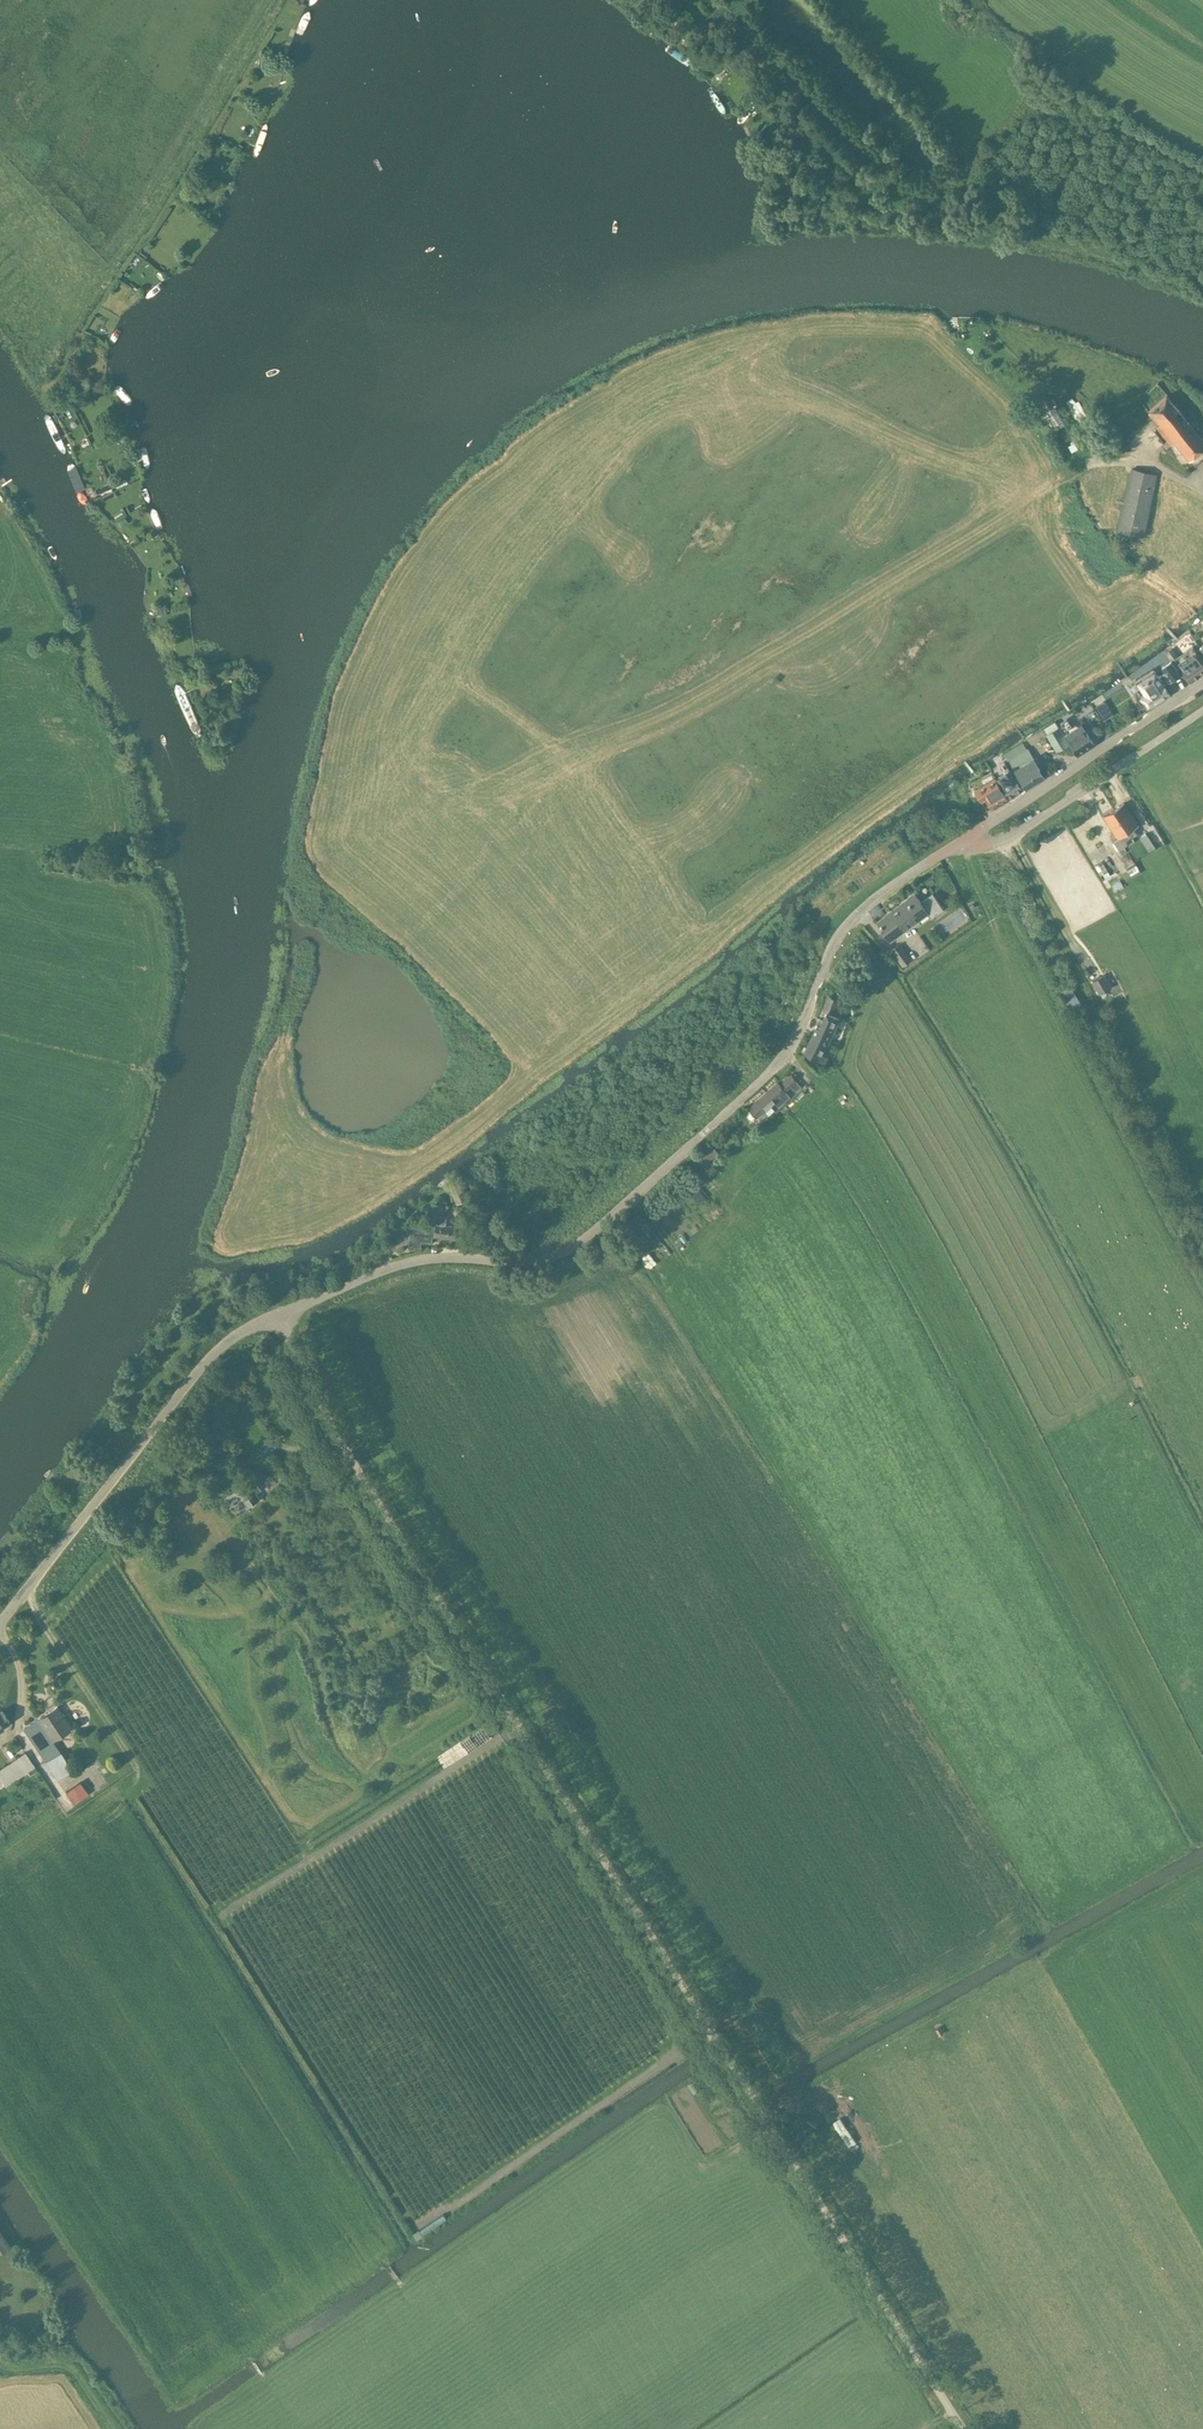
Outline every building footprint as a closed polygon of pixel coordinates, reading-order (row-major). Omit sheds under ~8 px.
[(1166,397),(1149,411),(1160,424),(1157,426),(1172,444),(1175,441),(1190,459),(1202,448),(1202,441),(1166,397)] [(1122,451),(1119,437),(1113,438),(1117,453),(1122,451)] [(1131,468),(1117,530),(1144,537),(1158,474),(1131,468)] [(1178,663),(1184,670),(1192,682),(1202,674),(1202,660),(1196,650),(1185,658),(1178,663)] [(1181,676),(1172,661),(1162,667),(1166,673),(1159,677),(1157,674),(1150,679),(1149,677),(1146,679),(1147,681),(1140,685),(1146,694),(1140,698),(1147,709),(1170,694),(1163,684),(1170,680),(1171,681),(1181,676)] [(1096,706),(1105,720),(1113,716),(1104,701),(1096,706)] [(1070,745),(1059,726),(1058,727),(1055,722),(1044,728),(1047,734),(1056,752),(1070,745)] [(1077,754),(1094,744),(1082,725),(1066,735),(1077,754)] [(1026,748),(1007,760),(1013,771),(1015,770),(1026,788),(1045,777),(1034,759),(1027,748),(1026,748)] [(1009,769),(996,777),(1002,786),(1009,797),(1023,789),(1016,777),(1015,777),(1010,769),(1009,769)] [(994,776),(974,787),(975,789),(982,800),(986,797),(991,806),(992,808),(1008,799),(1002,788),(1001,789),(995,778),(994,776)] [(1133,828),(1138,824),(1124,803),(1105,817),(1119,837),(1113,842),(1114,842),(1112,844),(1121,856),(1127,852),(1124,848),(1128,845),(1126,841),(1137,833),(1133,828)] [(1155,847),(1146,833),(1140,837),(1149,851),(1155,847)] [(1136,865),(1129,853),(1126,855),(1122,858),(1127,867),(1126,868),(1132,878),(1141,872),(1136,865)] [(1095,866),(1101,876),(1104,875),(1107,880),(1117,874),(1116,872),(1110,875),(1102,862),(1095,866)] [(920,917),(918,915),(926,910),(931,917),(944,908),(933,893),(921,902),(915,894),(906,900),(908,902),(887,917),(886,915),(878,921),(890,937),(903,927),(904,929),(920,917)] [(912,960),(900,943),(890,950),(903,967),(912,960)] [(1145,957),(1139,959),(1144,970),(1149,968),(1145,957)] [(1103,975),(1111,995),(1117,992),(1121,1001),(1130,998),(1123,981),(1113,985),(1108,973),(1103,975)] [(1101,975),(1093,980),(1093,981),(1100,993),(1109,989),(1102,976),(1101,975)] [(1057,992),(1069,1010),(1081,1003),(1070,984),(1057,992)] [(820,1019),(805,1053),(825,1062),(828,1056),(821,1053),(824,1048),(826,1049),(840,1017),(833,1014),(839,1001),(830,997),(824,1010),(827,1012),(823,1020),(820,1019)] [(778,1082),(757,1101),(748,1109),(757,1118),(775,1102),(779,1107),(791,1096),(787,1092),(792,1087),(796,1091),(801,1086),(796,1081),(791,1075),(780,1085),(778,1082)] [(700,1154),(708,1163),(715,1156),(719,1152),(712,1144),(700,1154)] [(457,1204),(468,1199),(463,1186),(452,1191),(457,1204)] [(460,1227),(446,1225),(447,1217),(435,1215),(434,1224),(437,1224),(435,1236),(459,1239),(460,1227)] [(411,1246),(423,1246),(423,1240),(434,1240),(435,1226),(402,1225),(402,1237),(411,1237),(411,1246)] [(260,1489),(253,1478),(238,1489),(249,1505),(260,1497),(256,1492),(260,1489)] [(293,1592),(300,1601),(306,1597),(300,1587),(293,1592)] [(57,1706),(24,1729),(46,1761),(57,1779),(72,1769),(60,1751),(59,1752),(51,1741),(71,1727),(57,1706)] [(9,1721),(2,1711),(0,1712),(0,1727),(9,1721)] [(445,1751),(453,1763),(495,1736),(487,1724),(445,1751)] [(0,1769),(0,1784),(3,1783),(9,1792),(18,1786),(14,1781),(26,1773),(28,1776),(38,1770),(25,1752),(0,1769)] [(89,1794),(80,1781),(65,1792),(74,1804),(89,1794)]
